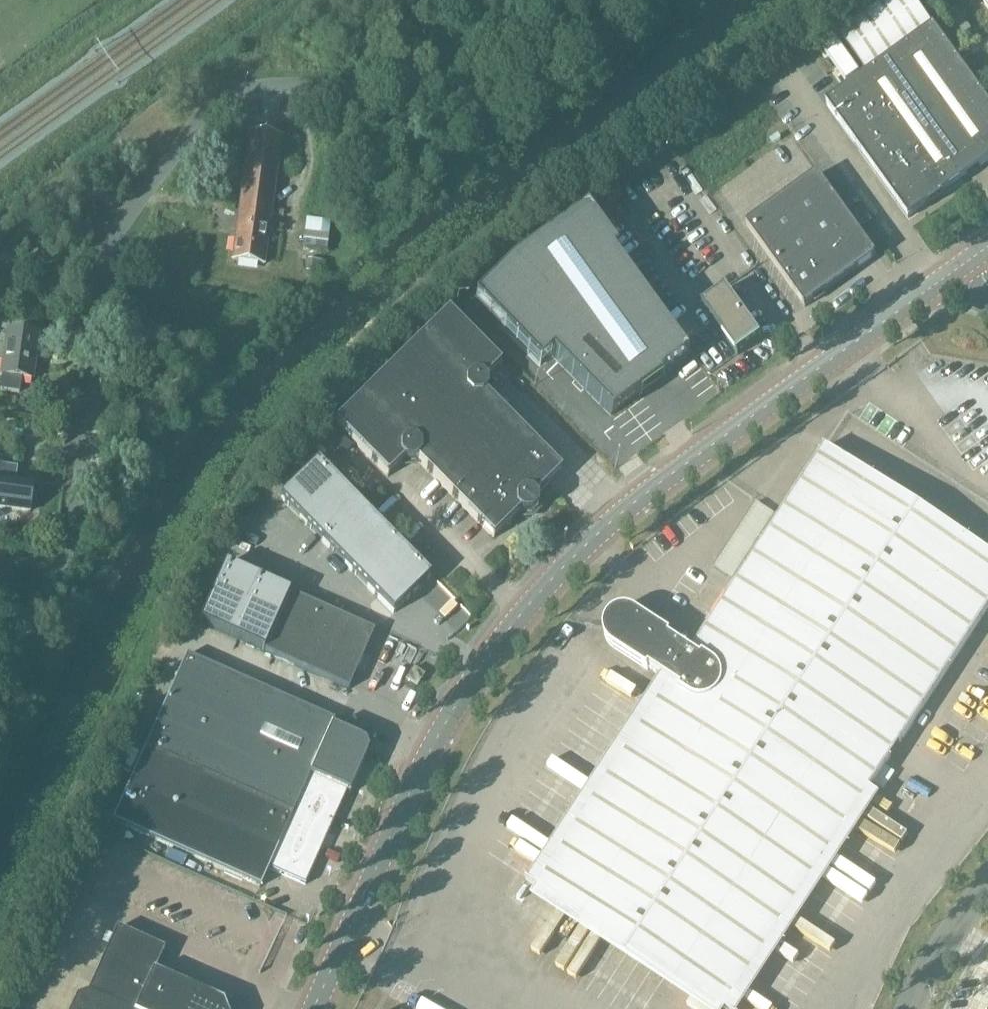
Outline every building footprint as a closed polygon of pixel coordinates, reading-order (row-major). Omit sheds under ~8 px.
[(909,218),(987,161),(987,102),(934,27),(827,104),(909,218)] [(232,261),(264,266),(282,133),(250,129),(232,261)] [(747,226),(805,307),(807,306),(874,257),(875,257),(876,256),(818,174),(747,226)] [(511,265),(475,300),(500,326),(501,325),(540,366),(552,355),(611,415),(641,394),(640,393),(663,377),(664,378),(693,357),(586,210),(511,265)] [(305,234),(305,250),(328,250),(328,221),(307,221),(307,234),(305,234)] [(761,337),(726,289),(702,307),(737,355),(761,337)] [(170,301),(177,313),(185,309),(178,297),(170,301)] [(406,463),(415,463),(418,461),(494,538),(520,513),(522,515),(531,515),(537,509),(538,500),(535,497),(561,472),(485,394),(487,392),(487,383),(485,381),(501,365),(449,312),(336,423),(388,477),(404,461),(406,463)] [(7,332),(1,375),(3,376),(1,390),(19,393),(21,378),(33,380),(39,336),(7,332)] [(605,634),(607,640),(610,644),(613,648),(648,670),(650,667),(672,682),(538,888),(560,902),(561,902),(703,995),(703,996),(724,1008),(727,1008),(987,609),(987,553),(826,446),(780,516),(692,652),(669,637),(671,635),(637,612),(632,610),(627,609),(621,609),(616,611),(611,614),(608,618),(605,623),(604,629),(605,634)] [(431,577),(318,462),(280,499),(393,614),(431,577)] [(30,512),(31,507),(34,484),(16,482),(18,468),(0,466),(0,508),(30,512)] [(264,652),(290,593),(226,565),(200,623),(264,652)] [(265,652),(331,681),(349,689),(375,631),(291,594),(266,651),(265,652)] [(261,887),(269,869),(306,885),(347,792),(350,794),(369,751),(365,742),(332,727),(335,721),(251,684),(187,655),(146,748),(113,821),(261,887)] [(406,681),(417,688),(425,675),(414,668),(406,681)] [(88,992),(77,996),(72,1008),(227,1008),(224,1003),(196,990),(195,992),(186,988),(186,986),(155,972),(165,950),(117,928),(88,992)]
